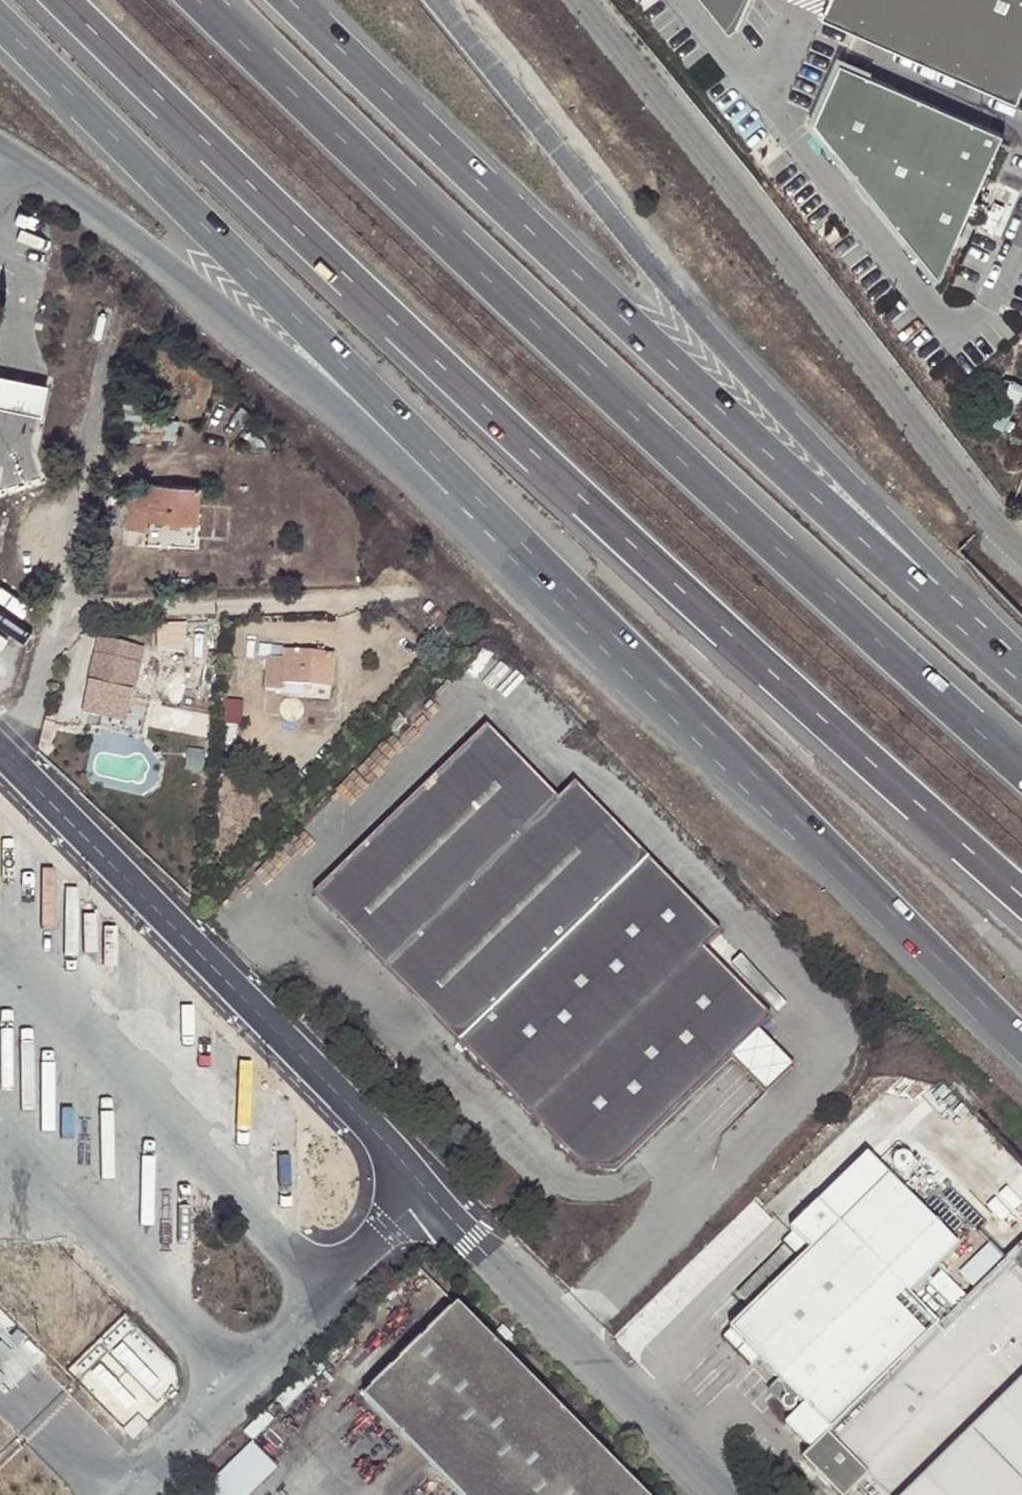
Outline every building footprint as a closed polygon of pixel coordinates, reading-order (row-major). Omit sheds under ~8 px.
[(735,32),(749,0),(712,0),(735,32)] [(819,20),(1018,105),(1021,95),(1021,0),(827,0),(819,20)] [(940,280),(1004,135),(841,63),(815,124),(940,280)] [(39,413),(45,385),(0,375),(0,405),(39,413)] [(128,490),(127,492),(126,525),(126,526),(144,527),(144,519),(195,521),(197,487),(146,484),(146,490),(128,490)] [(106,523),(126,525),(127,492),(108,492),(106,523)] [(156,625),(157,648),(179,647),(183,625),(156,625)] [(141,648),(98,638),(81,711),(124,721),(141,648)] [(284,659),(267,658),(264,689),(280,690),(281,684),(329,689),(332,656),(285,651),(284,659)] [(622,1178),(738,1064),(765,1037),(778,1024),(703,949),(720,933),(572,784),(557,800),(483,725),(312,895),(589,1177),(622,1178)] [(722,944),(717,942),(716,942),(712,944),(710,949),(713,955),(717,956),(722,954),(724,949),(723,946),(722,944)] [(734,956),(729,953),(728,953),(723,955),(721,960),(722,964),(727,967),(733,965),(735,961),(734,956)] [(746,968),(741,964),(740,964),(734,966),(732,970),(734,976),(738,978),(744,977),(746,973),(746,968)] [(799,1072),(765,1037),(738,1064),(772,1098),(799,1072)] [(783,1384),(787,1397),(784,1398),(782,1399),(780,1401),(779,1403),(779,1406),(780,1409),(781,1411),(784,1412),(786,1413),(789,1412),(791,1411),(793,1409),(794,1407),(794,1404),(798,1400),(829,1431),(950,1314),(924,1287),(920,1284),(959,1246),(867,1154),(788,1229),(791,1231),(803,1244),(808,1249),(728,1329),(729,1329),(741,1342),(743,1344),(755,1357),(783,1384)] [(803,1244),(791,1231),(782,1240),(794,1253),(803,1244)] [(967,1296),(950,1314),(829,1431),(799,1461),(814,1475),(831,1492),(833,1494),(847,1494),(854,1488),(864,1479),(879,1493),(881,1494),(1021,1494),(1021,1241),(967,1296)] [(941,1271),(924,1287),(950,1314),(967,1296),(941,1271)] [(506,1358),(458,1309),(365,1401),(458,1494),(641,1494),(506,1358)] [(741,1342),(729,1329),(721,1337),(734,1349),(741,1342)] [(755,1357),(743,1344),(735,1351),(748,1364),(755,1357)] [(138,1413),(123,1429),(136,1441),(151,1426),(138,1413)] [(196,1494),(249,1494),(279,1467),(253,1440),(196,1494)] [(879,1493),(864,1479),(854,1488),(862,1494),(877,1494),(879,1493)]
